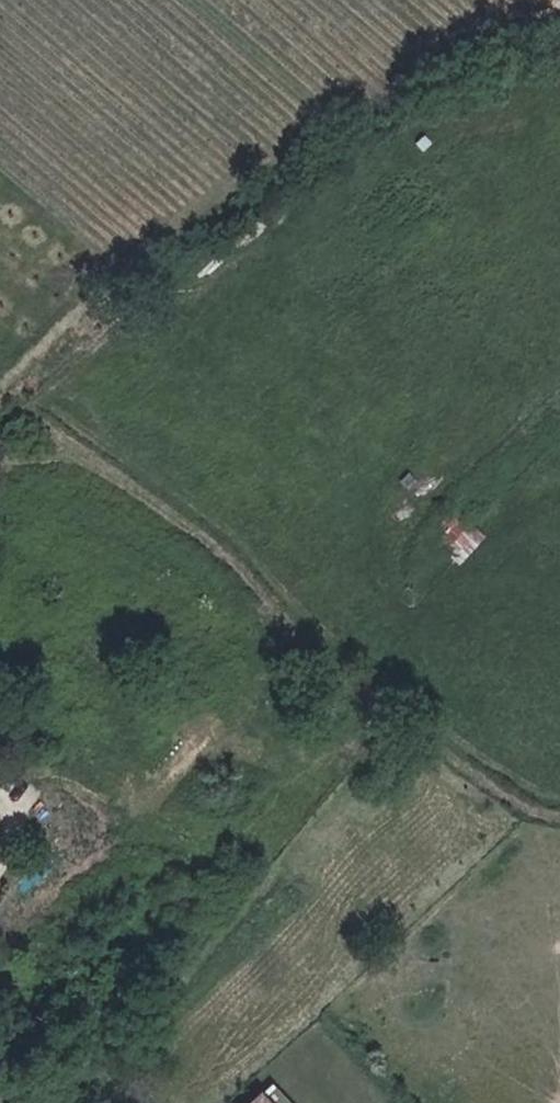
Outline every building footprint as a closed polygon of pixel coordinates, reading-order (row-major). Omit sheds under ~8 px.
[(433,536),(466,558),(483,534),(450,512),(433,536)] [(264,1089),(247,1102),(276,1102),(264,1089)]
